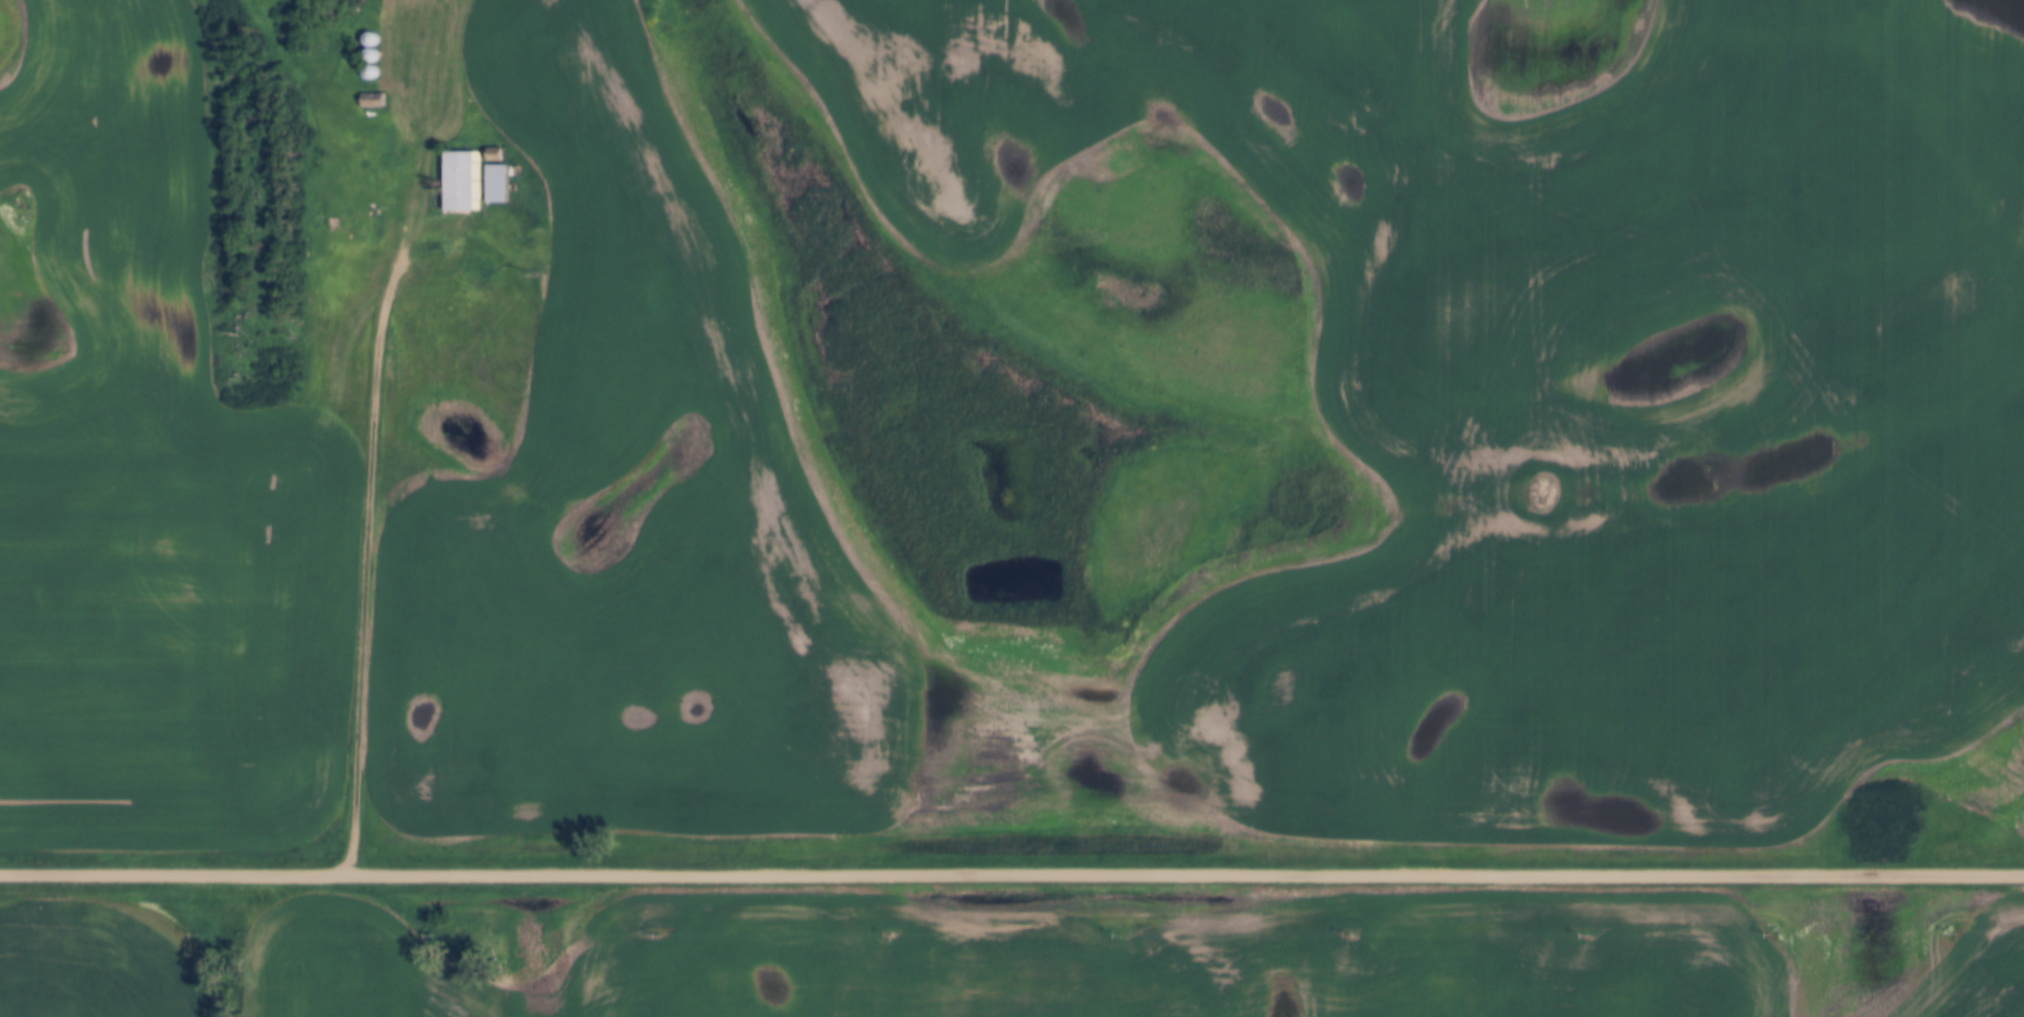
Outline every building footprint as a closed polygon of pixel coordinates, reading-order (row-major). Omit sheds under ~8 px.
[(366,109),(388,109),(388,94),(366,94),(366,109)] [(492,149),(491,161),(506,161),(506,150),(492,149)] [(449,212),(480,212),(480,152),(449,152),(449,212)] [(489,164),(489,203),(512,203),(512,164),(489,164)]
